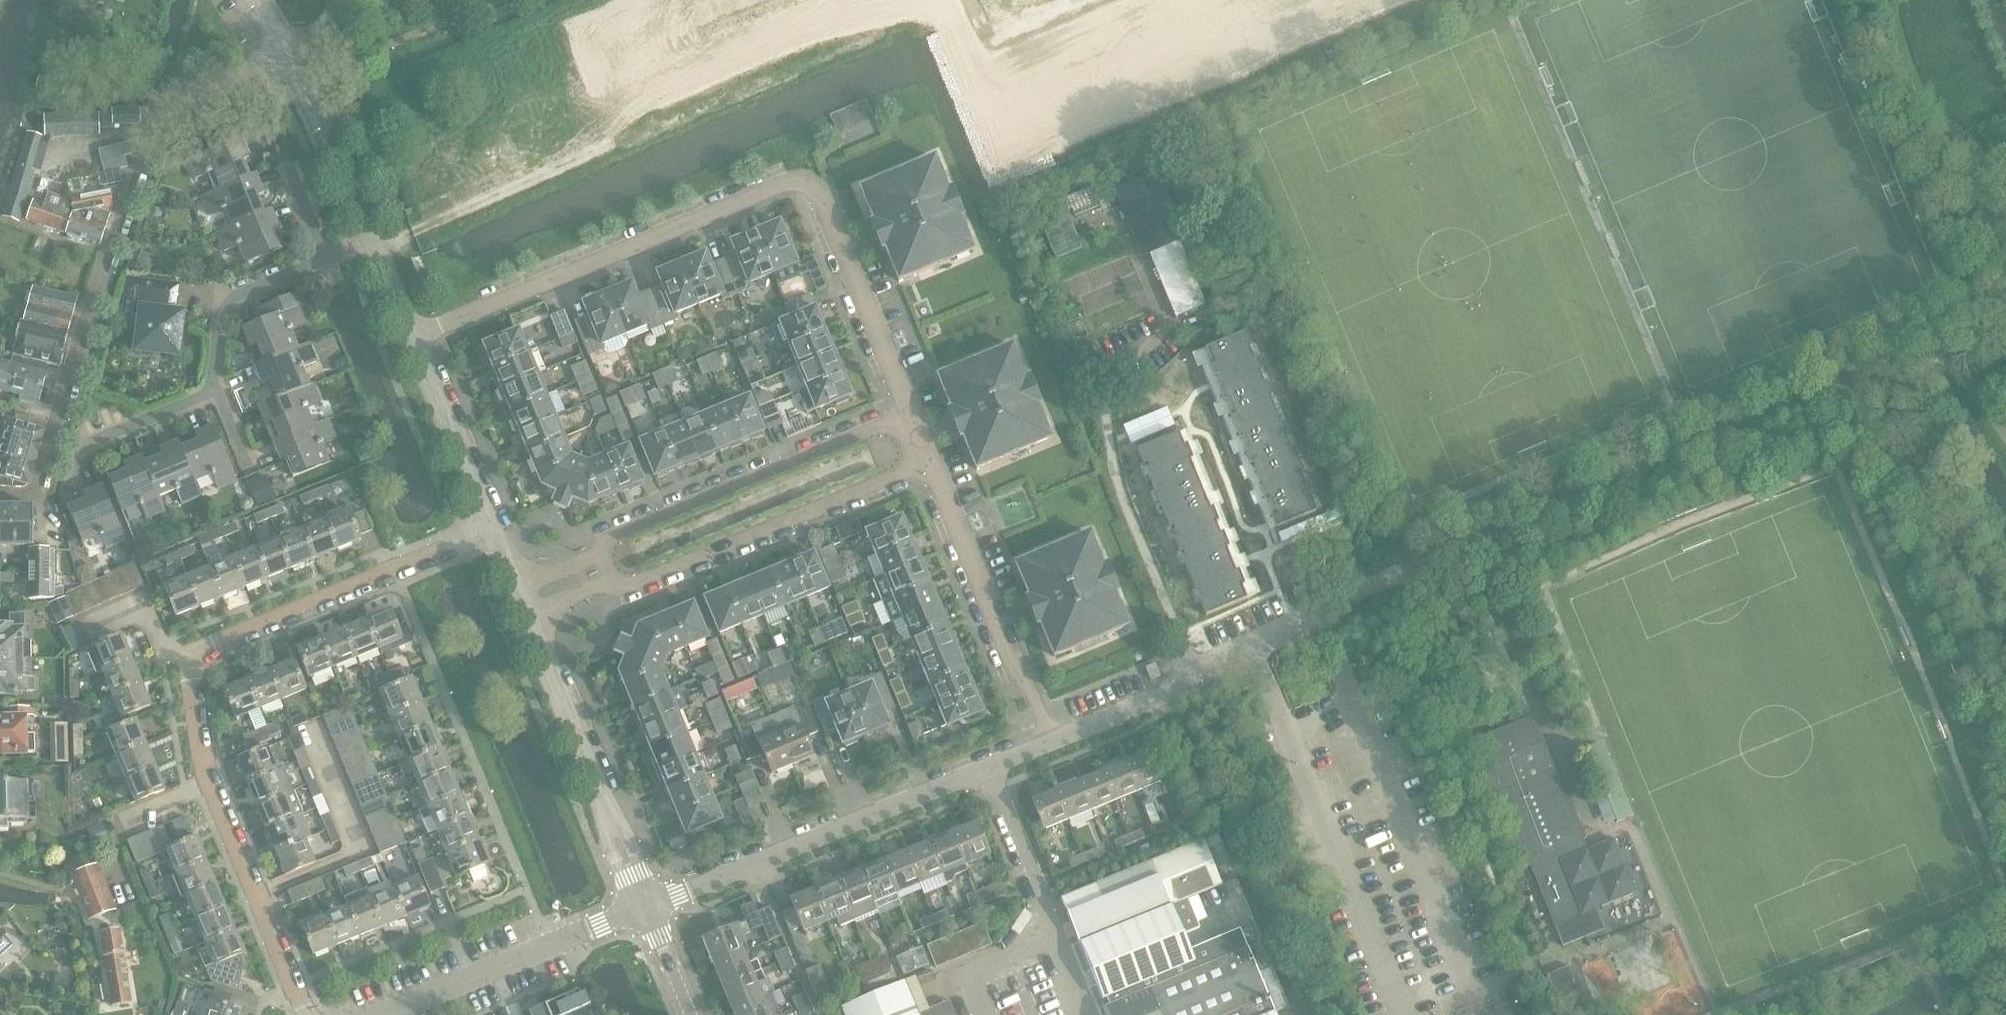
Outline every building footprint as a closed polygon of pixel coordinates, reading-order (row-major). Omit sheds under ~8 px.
[(705,22),(716,17),(725,39),(736,34),(737,35),(747,31),(735,0),(696,0),(705,22)] [(792,12),(803,7),(804,8),(814,4),(813,0),(787,0),(792,12)] [(1186,0),(1190,10),(1201,6),(1199,0),(1187,0),(1186,0)] [(1314,11),(1333,4),(1332,0),(1310,0),(1314,11)] [(1159,11),(1149,16),(1153,26),(1163,21),(1159,11)] [(1121,27),(1111,31),(1115,41),(1125,37),(1121,27)] [(1084,42),(1073,46),(1077,56),(1088,52),(1084,42)] [(211,103),(215,112),(227,107),(223,98),(211,103)] [(139,107),(112,108),(112,112),(112,122),(113,122),(139,122),(139,107)] [(112,112),(97,113),(98,126),(113,126),(113,122),(112,122),(112,112)] [(73,113),(44,114),(45,135),(50,135),(74,134),(73,113)] [(97,113),(73,113),(74,134),(98,134),(98,126),(97,113)] [(27,132),(24,144),(45,150),(50,135),(45,135),(45,138),(27,132)] [(207,173),(214,190),(214,191),(244,179),(244,178),(236,160),(247,155),(240,138),(184,161),(192,179),(207,173)] [(100,160),(124,155),(131,153),(129,142),(98,148),(100,160)] [(24,144),(20,155),(42,161),(45,150),(24,144)] [(20,155),(17,166),(33,171),(39,173),(42,161),(20,155)] [(127,166),(124,155),(100,160),(103,171),(119,168),(127,166)] [(935,158),(861,189),(875,222),(870,224),(881,250),(885,248),(899,281),(973,251),(959,217),(964,215),(953,190),(949,191),(935,158)] [(17,166),(10,190),(26,195),(33,171),(17,166)] [(119,168),(103,171),(97,173),(99,186),(122,181),(119,168)] [(255,173),(244,178),(244,179),(214,191),(214,190),(199,196),(207,215),(222,208),(229,226),(229,227),(259,214),(251,195),(262,190),(255,173)] [(1178,316),(1206,304),(1184,252),(1180,254),(1175,241),(1185,237),(1159,173),(1118,190),(1144,254),(1156,249),(1161,262),(1156,264),(1178,316)] [(112,202),(110,193),(85,198),(82,180),(67,183),(73,212),(94,219),(92,214),(108,214),(112,202)] [(19,220),(26,195),(10,190),(2,215),(19,220)] [(98,243),(108,214),(92,214),(94,219),(73,212),(68,210),(70,204),(67,203),(68,199),(47,192),(44,202),(34,199),(27,218),(65,232),(67,237),(77,240),(83,238),(98,243)] [(270,209),(259,214),(229,227),(229,226),(214,232),(222,251),(237,244),(244,263),(274,250),(266,231),(277,226),(270,209)] [(1071,211),(1044,221),(1059,258),(1085,247),(1071,211)] [(756,232),(773,274),(797,264),(796,261),(799,260),(794,247),(791,248),(786,238),(790,237),(784,224),(781,225),(780,222),(778,223),(777,220),(764,225),(765,228),(756,232)] [(737,255),(724,260),(738,295),(752,289),(750,284),(773,274),(756,232),(746,236),(745,233),(732,238),(733,242),(732,242),(737,255)] [(691,259),(682,263),(699,305),(722,295),(724,300),(738,295),(724,260),(711,266),(706,253),(704,254),(703,250),(690,256),(691,259)] [(134,251),(128,268),(146,274),(152,257),(134,251)] [(663,286),(650,291),(664,325),(678,319),(676,314),(699,305),(682,263),(672,267),(671,264),(658,269),(659,272),(658,273),(663,286)] [(1086,277),(1063,285),(1067,297),(1091,289),(1086,277)] [(182,313),(174,312),(177,286),(128,280),(123,324),(139,326),(136,350),(177,355),(182,313)] [(617,290),(608,294),(625,335),(648,326),(650,331),(664,325),(650,291),(637,296),(632,284),(630,284),(629,281),(616,286),(617,290)] [(29,304),(24,320),(70,331),(78,297),(33,287),(32,290),(28,292),(26,301),(29,304)] [(250,348),(257,345),(261,344),(268,361),(264,363),(298,349),(298,348),(291,331),(305,325),(298,308),(306,304),(301,292),(257,310),(261,321),(242,329),(250,348)] [(610,354),(625,348),(628,342),(625,335),(608,294),(598,298),(597,294),(584,300),(585,303),(584,304),(589,316),(575,322),(590,356),(604,350),(605,352),(610,354)] [(786,305),(791,318),(815,308),(810,295),(786,305)] [(816,310),(815,308),(791,318),(780,323),(770,327),(780,350),(790,346),(789,345),(824,330),(820,321),(824,319),(819,309),(816,310)] [(551,317),(560,339),(574,334),(565,311),(551,317)] [(22,319),(13,354),(14,354),(48,363),(57,365),(61,366),(70,331),(24,320),(22,319)] [(489,357),(493,367),(537,349),(533,338),(524,341),(519,330),(500,338),(499,335),(486,340),(487,343),(484,345),(485,347),(482,348),(486,359),(489,357)] [(828,340),(824,330),(789,345),(790,346),(798,366),(837,351),(832,338),(828,340)] [(1246,333),(1205,349),(1211,362),(1207,363),(1214,378),(1217,377),(1221,387),(1218,388),(1224,403),(1227,402),(1231,412),(1228,413),(1239,441),(1242,440),(1247,450),(1243,451),(1250,466),(1253,465),(1262,488),(1259,489),(1265,504),(1268,503),(1273,513),(1269,514),(1275,529),(1316,512),(1311,500),(1314,499),(1308,483),(1305,485),(1300,475),(1304,473),(1293,446),(1289,447),(1285,437),(1288,436),(1282,421),(1279,422),(1269,399),(1273,398),(1267,383),(1263,384),(1259,374),(1263,373),(1256,358),(1253,359),(1249,349),(1252,347),(1246,333)] [(578,343),(574,334),(560,339),(564,349),(578,343)] [(743,338),(733,342),(736,349),(746,345),(743,338)] [(254,368),(245,371),(251,386),(260,382),(261,386),(272,382),(279,398),(279,399),(310,386),(303,368),(317,362),(309,343),(298,348),(298,349),(264,363),(254,367),(254,368)] [(1012,346),(938,377),(952,410),(948,412),(958,438),(963,436),(977,469),(1051,439),(1037,405),(1042,403),(1031,378),(1026,379),(1012,346)] [(687,347),(676,352),(680,363),(692,358),(687,347)] [(494,378),(499,390),(537,374),(546,370),(537,349),(493,367),(497,376),(494,378)] [(738,355),(742,364),(756,359),(752,349),(738,355)] [(841,362),(837,351),(798,366),(807,388),(842,373),(838,364),(841,362)] [(0,372),(0,391),(20,397),(20,399),(39,404),(48,373),(45,372),(47,364),(48,363),(14,354),(12,363),(3,361),(0,372)] [(717,354),(708,357),(714,371),(723,368),(717,354)] [(704,375),(714,371),(708,357),(698,361),(704,375)] [(347,359),(337,363),(341,374),(351,369),(347,359)] [(760,368),(756,359),(742,364),(746,374),(760,368)] [(572,368),(576,378),(590,372),(586,362),(572,368)] [(672,367),(663,371),(669,385),(678,381),(672,367)] [(659,389),(669,385),(663,371),(653,375),(659,389)] [(576,378),(580,387),(594,381),(590,372),(576,378)] [(846,383),(842,373),(807,388),(797,392),(806,414),(836,402),(837,405),(850,400),(849,397),(851,395),(850,393),(854,392),(849,381),(846,383)] [(507,400),(511,410),(546,395),(537,374),(499,390),(504,402),(507,400)] [(609,380),(601,383),(606,395),(617,390),(613,381),(609,380)] [(598,390),(594,381),(580,387),(584,396),(598,390)] [(313,384),(310,386),(279,399),(279,398),(258,407),(266,426),(277,422),(284,439),(280,441),(280,442),(314,427),(314,426),(307,409),(321,403),(313,384)] [(640,385),(630,389),(636,403),(646,399),(640,385)] [(627,407),(636,403),(630,389),(621,393),(627,407)] [(756,398),(760,407),(774,402),(770,392),(756,398)] [(512,421),(517,433),(555,417),(546,395),(511,410),(515,419),(512,421)] [(607,401),(613,415),(622,411),(617,397),(607,401)] [(750,397),(728,406),(742,441),(743,440),(751,437),(753,440),(763,436),(762,432),(764,432),(750,397)] [(591,402),(597,416),(606,412),(601,398),(591,402)] [(783,424),(774,402),(760,407),(769,430),(783,424)] [(744,444),(743,440),(742,441),(728,406),(706,415),(721,450),(730,446),(731,449),(744,444)] [(613,415),(618,428),(628,424),(622,411),(613,415)] [(711,454),(721,450),(706,415),(684,424),(700,462),(712,457),(711,454)] [(525,443),(529,453),(564,438),(555,417),(517,433),(522,444),(525,443)] [(0,443),(0,479),(14,481),(12,487),(17,487),(19,487),(20,487),(22,487),(23,486),(24,486),(25,485),(26,483),(27,482),(28,481),(29,477),(41,428),(6,418),(0,443)] [(328,420),(314,426),(314,427),(280,442),(280,441),(273,444),(280,462),(291,457),(298,475),(329,462),(321,445),(335,439),(328,420)] [(634,438),(628,424),(618,428),(624,442),(634,438)] [(688,467),(700,462),(684,424),(663,433),(677,468),(687,463),(688,467)] [(200,447),(183,454),(182,455),(194,484),(195,483),(212,476),(218,491),(237,483),(214,427),(196,435),(200,447)] [(668,471),(677,468),(663,433),(641,441),(655,476),(657,476),(659,479),(669,475),(668,471)] [(1179,434),(1137,450),(1144,466),(1147,464),(1151,474),(1148,476),(1170,528),(1173,527),(1177,537),(1174,539),(1180,554),(1183,552),(1187,562),(1184,564),(1195,591),(1199,590),(1203,600),(1200,602),(1206,617),(1247,600),(1241,587),(1245,586),(1238,571),(1235,572),(1226,550),(1229,548),(1223,533),(1220,534),(1216,524),(1219,523),(1213,508),(1209,509),(1190,461),(1193,460),(1187,445),(1184,446),(1179,434)] [(588,463),(580,460),(571,456),(564,438),(529,453),(533,462),(530,463),(534,474),(537,473),(542,485),(560,493),(556,502),(561,504),(567,507),(571,497),(588,504),(601,499),(602,502),(613,498),(611,495),(621,491),(607,456),(588,463)] [(161,456),(144,463),(159,498),(176,491),(182,506),(200,498),(194,484),(182,455),(177,442),(159,450),(161,456)] [(629,447),(607,456),(621,491),(631,487),(632,490),(643,486),(641,482),(643,482),(629,447)] [(128,477),(110,484),(122,513),(140,506),(146,520),(165,512),(159,498),(144,463),(142,457),(123,465),(128,477)] [(257,506),(276,499),(268,476),(249,483),(257,506)] [(106,550),(125,543),(101,487),(83,494),(86,501),(68,508),(76,527),(81,539),(82,543),(100,535),(106,550)] [(327,487),(313,492),(317,501),(331,496),(327,487)] [(304,507),(317,501),(313,492),(300,498),(304,507)] [(243,499),(241,505),(242,508),(247,511),(251,509),(253,504),(252,500),(247,498),(243,499)] [(31,507),(0,506),(0,546),(31,546),(31,507)] [(281,506),(267,511),(271,520),(284,514),(281,506)] [(348,510),(325,520),(337,549),(360,540),(359,536),(372,531),(363,511),(351,516),(348,510)] [(258,525),(271,520),(267,511),(254,517),(258,525)] [(867,532),(876,554),(911,540),(907,530),(910,529),(906,518),(903,520),(902,518),(899,519),(898,516),(885,521),(886,524),(867,532)] [(861,518),(838,527),(843,539),(866,531),(861,518)] [(325,520),(302,529),(314,559),(337,549),(325,520)] [(235,525),(221,530),(225,538),(238,533),(235,525)] [(76,527),(65,531),(71,543),(81,539),(76,527)] [(302,529),(279,539),(291,568),(314,559),(302,529)] [(211,543),(225,538),(221,530),(208,535),(211,543)] [(1090,534),(1016,564),(1030,598),(1025,600),(1036,626),(1041,624),(1054,657),(1128,626),(1115,593),(1119,591),(1108,565),(1104,567),(1090,534)] [(279,539),(256,548),(269,578),(291,568),(279,539)] [(915,549),(911,540),(876,554),(885,575),(885,576),(923,560),(918,548),(915,549)] [(819,552),(828,574),(842,568),(833,546),(819,552)] [(191,547),(177,553),(180,561),(194,555),(191,547)] [(1292,547),(1286,550),(1289,556),(1295,553),(1292,547)] [(256,548),(233,558),(245,587),(269,578),(256,548)] [(29,598),(53,598),(64,595),(64,589),(53,589),(53,551),(29,551),(29,598)] [(802,559),(793,562),(793,563),(807,598),(829,588),(814,554),(812,554),(811,551),(800,556),(802,559)] [(177,553),(163,558),(167,566),(175,563),(180,561),(177,553)] [(233,558),(209,567),(222,597),(245,587),(233,558)] [(780,568),(771,572),(785,607),(807,598),(793,563),(793,562),(792,559),(779,564),(780,568)] [(928,572),(923,560),(885,576),(885,575),(873,580),(882,602),(894,597),(929,583),(925,573),(928,572)] [(174,616),(200,606),(187,576),(180,561),(175,563),(181,579),(162,587),(174,616)] [(133,564),(123,569),(132,590),(143,585),(133,564)] [(209,567),(187,576),(200,606),(222,597),(209,567)] [(846,578),(842,568),(828,574),(832,583),(846,578)] [(123,569),(112,574),(120,595),(132,590),(123,569)] [(760,572),(748,577),(764,616),(785,607),(771,572),(761,576),(760,572)] [(1,582),(13,581),(13,573),(0,573),(1,582)] [(112,574),(100,579),(109,600),(120,595),(112,574)] [(737,585),(727,590),(742,625),(764,616),(748,577),(736,582),(737,585)] [(100,579),(88,584),(98,605),(109,600),(100,579)] [(933,592),(929,583),(894,597),(882,602),(891,624),(903,619),(941,603),(936,591),(933,592)] [(88,584),(77,589),(86,610),(98,605),(88,584)] [(65,594),(66,598),(74,615),(86,610),(77,589),(65,594)] [(720,634),(742,625),(727,590),(718,593),(717,590),(706,595),(708,598),(706,599),(720,634)] [(56,623),(74,615),(66,598),(49,605),(56,623)] [(681,609),(671,613),(686,648),(708,639),(694,604),(692,605),(690,601),(680,606),(681,609)] [(843,608),(847,618),(861,612),(857,603),(843,608)] [(946,615),(941,603),(903,619),(912,640),(946,626),(942,616),(946,615)] [(389,612),(367,620),(379,649),(401,640),(400,637),(408,634),(398,611),(390,614),(389,612)] [(865,621),(861,612),(847,618),(851,627),(865,621)] [(629,695),(633,705),(668,691),(661,672),(664,664),(668,655),(686,648),(671,613),(662,617),(660,614),(650,618),(651,621),(639,626),(631,644),(622,640),(620,645),(617,651),(627,655),(620,672),(625,685),(622,686),(626,697),(629,695)] [(22,629),(25,628),(25,614),(9,615),(10,626),(0,626),(0,661),(31,660),(30,642),(23,642),(22,629)] [(367,620),(344,630),(356,659),(379,649),(367,620)] [(829,625),(820,629),(826,643),(835,639),(829,625)] [(950,635),(946,626),(912,640),(920,661),(959,646),(954,634),(950,635)] [(816,647),(826,643),(820,629),(810,633),(816,647)] [(344,630),(322,639),(333,668),(342,692),(352,689),(342,664),(356,659),(344,630)] [(873,640),(878,653),(888,649),(882,636),(873,640)] [(93,649),(88,651),(97,673),(102,671),(130,659),(121,637),(93,649)] [(307,678),(320,673),(322,675),(329,673),(329,670),(333,668),(322,639),(296,650),(307,678)] [(707,644),(713,658),(723,654),(717,640),(707,644)] [(964,657),(959,646),(920,661),(929,683),(964,669),(960,659),(964,657)] [(788,647),(778,651),(784,665),(794,661),(788,647)] [(1588,848),(1544,741),(1516,671),(1495,679),(1492,672),(1498,670),(1489,648),(1467,656),(1476,679),(1479,678),(1481,685),(1454,696),(1524,867),(1531,865),(1564,946),(1604,930),(1596,908),(1637,891),(1615,837),(1588,848)] [(894,663),(888,649),(878,653),(884,667),(894,663)] [(775,669),(784,665),(778,651),(769,655),(775,669)] [(713,658),(718,671),(728,667),(723,654),(713,658)] [(752,657),(742,661),(748,675),(758,671),(752,657)] [(102,671),(112,695),(140,683),(130,659),(102,671)] [(24,692),(36,691),(35,678),(31,678),(31,660),(0,661),(0,695),(14,694),(14,692),(24,692)] [(739,679),(748,675),(742,661),(733,665),(739,679)] [(802,661),(792,665),(796,675),(803,673),(805,667),(802,661)] [(293,662),(270,671),(282,700),(305,691),(293,662)] [(1161,676),(1156,664),(1146,668),(1152,680),(1161,676)] [(734,681),(728,667),(718,671),(724,685),(734,681)] [(401,668),(388,673),(392,681),(404,676),(401,668)] [(69,670),(70,684),(78,684),(78,669),(69,670)] [(968,678),(964,669),(929,683),(938,704),(973,690),(973,691),(977,690),(972,677),(968,678)] [(270,671),(247,680),(259,710),(282,700),(270,671)] [(378,687),(392,681),(388,673),(374,679),(378,687)] [(871,684),(849,693),(866,735),(876,731),(877,734),(889,730),(888,726),(889,726),(884,713),(895,708),(881,674),(869,679),(871,684)] [(756,676),(725,689),(729,700),(761,687),(756,676)] [(890,683),(896,696),(906,692),(900,679),(890,683)] [(247,680),(222,691),(234,720),(249,714),(256,730),(265,726),(259,710),(247,680)] [(379,693),(389,716),(421,702),(412,680),(379,693)] [(708,699),(718,695),(712,681),(703,685),(708,699)] [(149,706),(140,683),(112,695),(118,711),(104,717),(108,727),(124,721),(122,717),(149,706)] [(79,698),(78,684),(70,684),(70,698),(79,698)] [(352,689),(342,692),(345,700),(359,695),(356,687),(352,689)] [(977,699),(973,691),(973,690),(938,704),(947,726),(966,719),(968,722),(980,717),(979,714),(982,712),(981,710),(985,709),(980,698),(977,699)] [(634,716),(639,728),(677,712),(668,691),(633,705),(637,715),(634,716)] [(911,706),(906,692),(896,696),(902,710),(911,706)] [(857,739),(866,735),(849,693),(827,702),(825,697),(813,702),(827,736),(838,732),(843,744),(845,744),(846,747),(858,742),(857,739)] [(60,698),(49,698),(49,707),(60,707),(60,698)] [(706,706),(710,715),(724,709),(720,700),(706,706)] [(389,716),(398,739),(430,725),(421,702),(389,716)] [(773,715),(793,765),(814,757),(809,744),(812,743),(810,736),(819,732),(808,706),(808,705),(795,710),(794,706),(773,715)] [(323,716),(327,727),(353,717),(349,706),(323,716)] [(27,754),(27,753),(36,753),(36,735),(28,736),(28,735),(27,717),(34,717),(33,709),(10,709),(10,717),(0,717),(0,754),(27,754)] [(710,715),(714,724),(728,718),(724,709),(710,715)] [(647,738),(651,748),(686,733),(677,712),(639,728),(644,740),(647,738)] [(293,728),(307,722),(303,714),(290,720),(293,728)] [(773,774),(793,765),(773,715),(750,724),(752,728),(740,733),(751,760),(761,756),(764,763),(767,761),(773,774)] [(327,727),(332,739),(358,728),(353,717),(327,727)] [(732,728),(728,718),(714,724),(718,734),(732,728)] [(107,733),(117,756),(146,745),(136,721),(107,733)] [(275,722),(265,726),(270,738),(280,734),(275,722)] [(908,726),(914,740),(924,736),(918,722),(908,726)] [(67,734),(67,724),(55,725),(55,735),(67,734)] [(73,725),(74,740),(82,740),(82,725),(73,725)] [(398,739),(407,762),(440,748),(430,725),(398,739)] [(256,730),(243,736),(248,748),(270,738),(265,726),(256,730)] [(332,739),(337,750),(363,740),(358,728),(332,739)] [(652,759),(657,771),(695,755),(686,733),(651,748),(655,757),(652,759)] [(293,752),(302,748),(296,735),(288,739),(293,752)] [(83,755),(82,740),(74,740),(74,756),(83,755)] [(337,750),(342,762),(368,751),(363,740),(337,750)] [(117,756),(126,779),(155,768),(146,745),(117,756)] [(735,747),(726,751),(732,765),(741,761),(735,747)] [(237,760),(246,783),(283,768),(285,768),(282,762),(279,763),(277,759),(271,761),(266,748),(237,760)] [(407,762),(408,762),(398,767),(402,777),(412,772),(417,784),(449,771),(440,748),(407,762)] [(342,762),(346,773),(372,762),(368,751),(342,762)] [(1148,751),(1125,761),(1137,791),(1161,781),(1148,751)] [(56,753),(56,763),(68,763),(68,753),(56,753)] [(665,781),(669,791),(704,776),(695,755),(657,771),(661,783),(665,781)] [(1125,761),(1102,770),(1114,800),(1137,791),(1125,761)] [(346,773),(351,784),(377,774),(372,762),(346,773)] [(76,773),(86,795),(99,790),(89,768),(76,773)] [(164,790),(155,768),(126,779),(135,802),(164,790)] [(292,791),(283,768),(246,783),(256,807),(285,795),(292,791)] [(301,772),(307,786),(315,782),(310,768),(301,772)] [(1102,770),(1079,779),(1091,810),(1114,800),(1102,770)] [(417,784),(426,807),(458,794),(449,771),(417,784)] [(740,786),(754,781),(750,771),(736,777),(740,786)] [(351,784),(356,796),(382,785),(377,774),(351,784)] [(675,815),(678,813),(678,812),(712,798),(704,776),(669,791),(673,800),(669,802),(675,815)] [(1079,779),(1055,789),(1068,819),(1091,810),(1079,779)] [(7,829),(7,824),(26,824),(26,820),(28,820),(36,820),(36,797),(39,797),(38,784),(28,784),(28,783),(3,783),(3,780),(0,780),(0,829),(7,829)] [(763,803),(754,781),(740,786),(749,809),(763,803)] [(312,798),(321,795),(315,782),(307,786),(312,798)] [(356,796),(360,807),(386,797),(382,785),(356,796)] [(69,787),(70,800),(80,800),(79,786),(69,787)] [(1044,829),(1068,819),(1055,789),(1032,798),(1044,829)] [(256,807),(265,829),(294,817),(295,818),(302,814),(292,791),(285,795),(256,807)] [(426,807),(427,809),(419,812),(423,822),(431,818),(436,831),(468,817),(458,794),(426,807)] [(360,807),(365,819),(391,808),(386,797),(360,807)] [(722,820),(712,798),(678,812),(678,813),(682,822),(678,823),(683,834),(686,832),(687,834),(690,833),(691,837),(704,831),(702,828),(722,820)] [(81,815),(80,800),(70,800),(70,816),(81,815)] [(1152,803),(1144,807),(1152,827),(1160,823),(1152,803)] [(365,819),(370,830),(396,820),(391,808),(365,819)] [(265,829),(275,852),(304,840),(304,841),(312,838),(302,814),(295,818),(294,817),(265,829)] [(320,817),(326,831),(334,828),(329,814),(320,817)] [(184,817),(173,821),(183,843),(195,838),(195,836),(192,837),(184,817)] [(436,831),(445,853),(477,840),(468,817),(436,831)] [(370,830),(375,842),(401,832),(396,820),(370,830)] [(173,821),(163,826),(171,848),(183,843),(173,821)] [(976,822),(953,832),(966,864),(989,854),(976,822)] [(1154,836),(1165,831),(1162,823),(1160,823),(1152,827),(1150,828),(1154,836)] [(94,848),(109,842),(102,825),(87,831),(94,848)] [(163,826),(150,831),(160,854),(167,851),(176,873),(205,861),(195,838),(183,843),(171,848),(163,826)] [(340,841),(334,828),(326,831),(331,844),(340,841)] [(150,831),(138,836),(148,859),(160,854),(150,831)] [(1141,831),(1129,836),(1132,844),(1144,839),(1141,831)] [(405,843),(401,832),(375,842),(380,854),(405,843)] [(953,832),(929,841),(943,873),(947,884),(954,882),(955,877),(969,871),(968,869),(966,864),(953,832)] [(138,836),(126,841),(135,864),(148,859),(138,836)] [(1117,850),(1132,844),(1129,836),(1114,842),(1117,850)] [(314,864),(304,841),(304,840),(275,852),(285,876),(314,864)] [(487,864),(477,840),(445,853),(455,877),(468,872),(473,884),(488,877),(484,865),(487,864)] [(1062,898),(1080,942),(1173,904),(1223,885),(1205,840),(1062,898)] [(929,841),(906,851),(920,883),(943,873),(929,841)] [(412,851),(418,865),(427,861),(422,848),(412,851)] [(1096,848),(1082,854),(1085,862),(1099,856),(1096,848)] [(906,851),(884,860),(897,892),(920,883),(906,851)] [(1073,867),(1085,862),(1082,854),(1069,859),(1073,867)] [(370,858),(357,863),(361,872),(374,867),(370,858)] [(418,865),(424,879),(430,894),(444,888),(432,860),(428,862),(427,861),(418,865)] [(884,860),(860,870),(873,902),(897,892),(884,860)] [(176,873),(176,874),(172,875),(181,897),(185,896),(215,884),(205,861),(176,873)] [(346,878),(361,872),(357,863),(343,869),(346,878)] [(88,921),(114,910),(97,866),(70,876),(88,921)] [(140,873),(145,885),(154,882),(149,870),(140,873)] [(860,870),(838,879),(855,920),(877,911),(873,902),(860,870)] [(416,878),(394,888),(406,917),(428,907),(416,878)] [(319,879),(311,882),(316,895),(325,891),(319,879)] [(840,926),(854,920),(855,920),(838,879),(815,889),(828,920),(837,917),(840,926)] [(1002,881),(977,891),(983,904),(1008,893),(1002,881)] [(160,897),(154,882),(145,885),(152,900),(160,897)] [(292,904),(316,895),(311,882),(287,892),(292,904)] [(1223,885),(1218,887),(1228,913),(1233,911),(1239,909),(1229,883),(1223,885)] [(185,896),(195,920),(224,907),(215,884),(185,896)] [(394,888),(371,897),(383,926),(406,917),(394,888)] [(371,897),(367,889),(344,899),(348,907),(360,936),(383,926),(371,897)] [(804,930),(828,920),(815,889),(791,898),(804,930)] [(973,909),(983,904),(977,891),(967,896),(973,909)] [(1173,904),(1080,942),(1103,998),(1121,990),(1124,998),(1199,968),(1248,948),(1241,930),(1192,950),(1173,904)] [(195,920),(204,943),(234,930),(224,907),(195,920)] [(348,907),(325,917),(337,946),(360,936),(348,907)] [(769,940),(782,935),(770,907),(758,912),(769,940)] [(948,911),(934,917),(936,923),(952,917),(948,911)] [(160,919),(165,932),(173,929),(168,916),(160,919)] [(55,923),(58,929),(65,932),(69,920),(57,917),(55,923)] [(313,956),(337,946),(325,917),(301,927),(313,956)] [(922,929),(936,923),(934,917),(919,923),(922,929)] [(714,963),(744,951),(748,949),(742,935),(751,932),(746,921),(703,938),(714,963)] [(983,923),(973,927),(981,949),(992,944),(983,923)] [(958,925),(951,927),(954,933),(960,930),(958,925)] [(973,927),(962,932),(970,953),(981,949),(973,927)] [(179,943),(173,929),(165,932),(171,946),(179,943)] [(13,944),(0,930),(0,957),(13,944)] [(111,1007),(130,1004),(121,955),(116,930),(97,933),(111,1007)] [(243,954),(234,930),(204,943),(214,965),(205,969),(209,980),(237,989),(244,967),(240,956),(243,954)] [(962,932),(950,936),(959,958),(970,953),(962,932)] [(950,936),(940,941),(948,962),(959,958),(950,936)] [(936,967),(948,962),(940,941),(927,946),(936,967)] [(930,965),(922,947),(920,948),(897,958),(904,976),(930,965)] [(1275,1012),(1248,948),(1199,968),(1124,998),(1106,1006),(1109,1014),(1269,1014),(1275,1012)] [(775,955),(779,964),(792,959),(787,949),(775,955)] [(749,964),(744,951),(714,963),(724,987),(762,971),(757,960),(749,964)] [(796,969),(792,959),(779,964),(783,975),(796,969)] [(817,995),(830,990),(819,965),(817,965),(806,970),(817,995)] [(891,965),(876,972),(881,983),(896,976),(891,965)] [(1579,993),(1568,966),(1546,976),(1557,1002),(1579,993)] [(765,980),(762,971),(724,987),(732,1008),(771,992),(774,991),(769,978),(765,980)] [(876,972),(861,978),(866,989),(881,983),(876,972)] [(845,1014),(955,1014),(949,1000),(918,1014),(904,982),(842,1008),(845,1014)] [(202,1000),(200,999),(195,1014),(238,1014),(240,1010),(228,1007),(232,995),(216,990),(214,994),(205,991),(202,1000)] [(586,1008),(590,1006),(584,994),(580,995),(578,990),(529,1012),(531,1014),(589,1014),(586,1008)] [(735,1014),(780,1014),(771,992),(732,1008),(735,1014)] [(792,999),(797,1009),(810,1004),(806,993),(792,999)] [(174,1014),(183,1014),(186,1006),(178,1003),(174,1014)] [(810,1004),(797,1009),(799,1014),(810,1014),(814,1013),(810,1004)]
